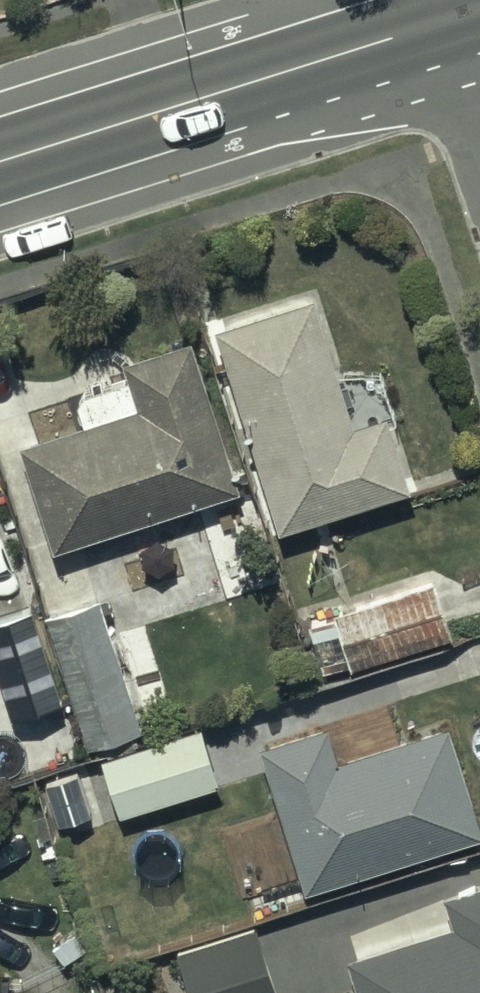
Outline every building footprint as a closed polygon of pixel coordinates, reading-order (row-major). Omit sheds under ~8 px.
[(343,422),(303,296),(206,328),(272,529),(398,487),(374,412),(343,422)] [(181,337),(114,361),(120,381),(65,398),(74,424),(11,444),(45,553),(168,509),(171,516),(188,510),(186,504),(233,488),(181,337)] [(441,640),(424,580),(323,610),(325,618),(301,625),(316,674),(341,667),(342,669),(441,640)] [(144,724),(97,591),(35,613),(65,696),(82,745),(144,724)] [(32,602),(0,611),(0,681),(9,711),(65,696),(35,613),(32,602)] [(325,757),(316,726),(251,746),(295,890),(475,836),(441,723),(325,757)] [(194,726),(95,758),(112,813),(211,781),(194,726)] [(349,992),(479,992),(479,882),(439,895),(448,922),(337,956),(349,992)] [(171,950),(185,992),(272,992),(251,925),(171,950)]
